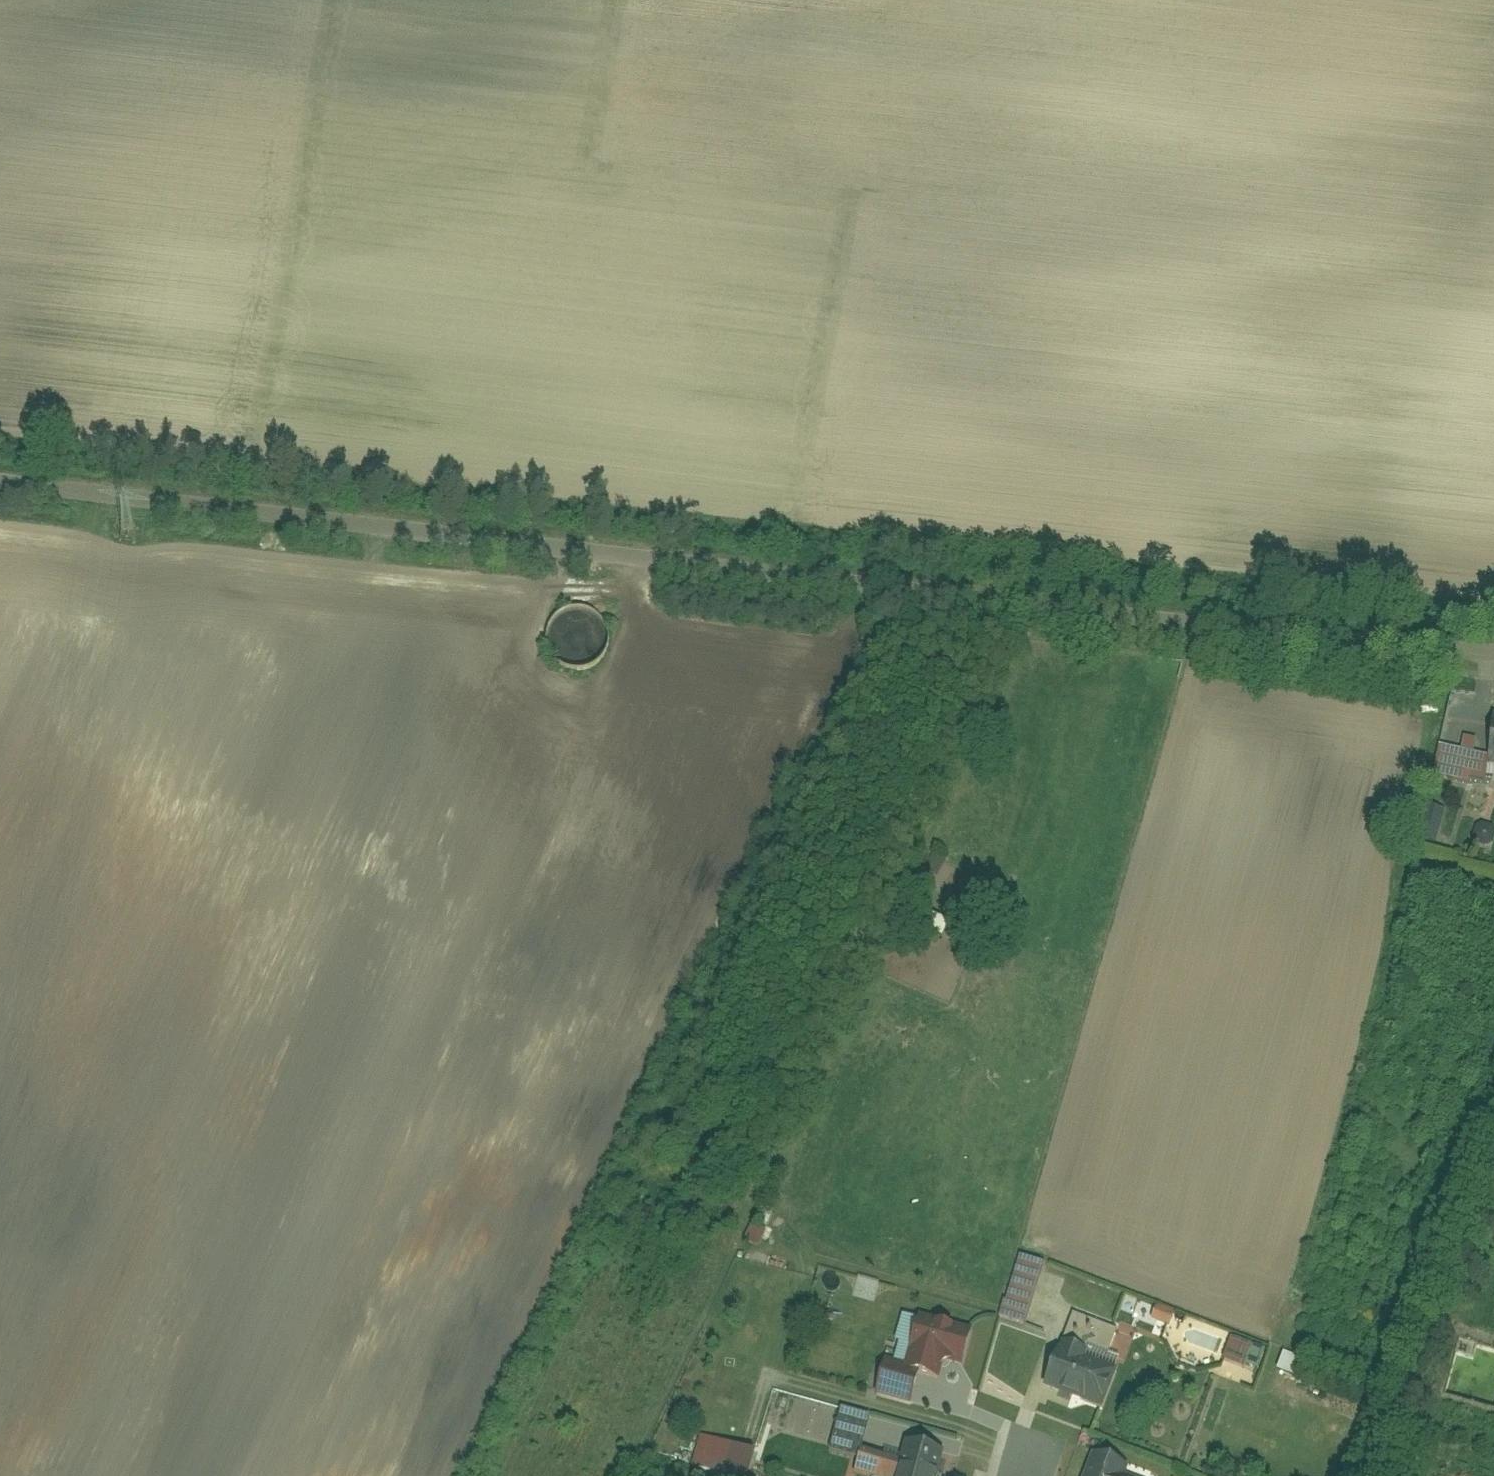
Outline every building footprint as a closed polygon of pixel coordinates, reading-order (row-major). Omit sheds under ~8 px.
[(603,622),(577,616),(563,622),(555,634),(553,654),(562,667),(577,676),(598,675),(610,662),(615,646),(612,632),(603,622)] [(1420,803),(1410,836),(1435,843),(1444,811),(1420,803)] [(917,911),(911,925),(939,937),(945,922),(917,911)] [(758,1247),(764,1232),(750,1226),(744,1241),(758,1247)] [(999,1318),(1024,1325),(1041,1264),(1016,1257),(999,1318)] [(1155,1306),(1150,1320),(1168,1327),(1174,1313),(1155,1306)] [(977,1330),(923,1317),(908,1372),(945,1380),(947,1368),(953,1364),(967,1368),(977,1330)] [(1241,1366),(1247,1345),(1227,1340),(1221,1360),(1241,1366)] [(1066,1341),(1048,1387),(1105,1410),(1120,1371),(1090,1360),(1092,1351),(1066,1341)] [(721,1475),(746,1475),(752,1450),(699,1437),(691,1469),(721,1475)] [(909,1442),(899,1475),(943,1475),(950,1452),(909,1442)] [(1096,1453),(1087,1475),(1130,1475),(1133,1468),(1096,1453)]
